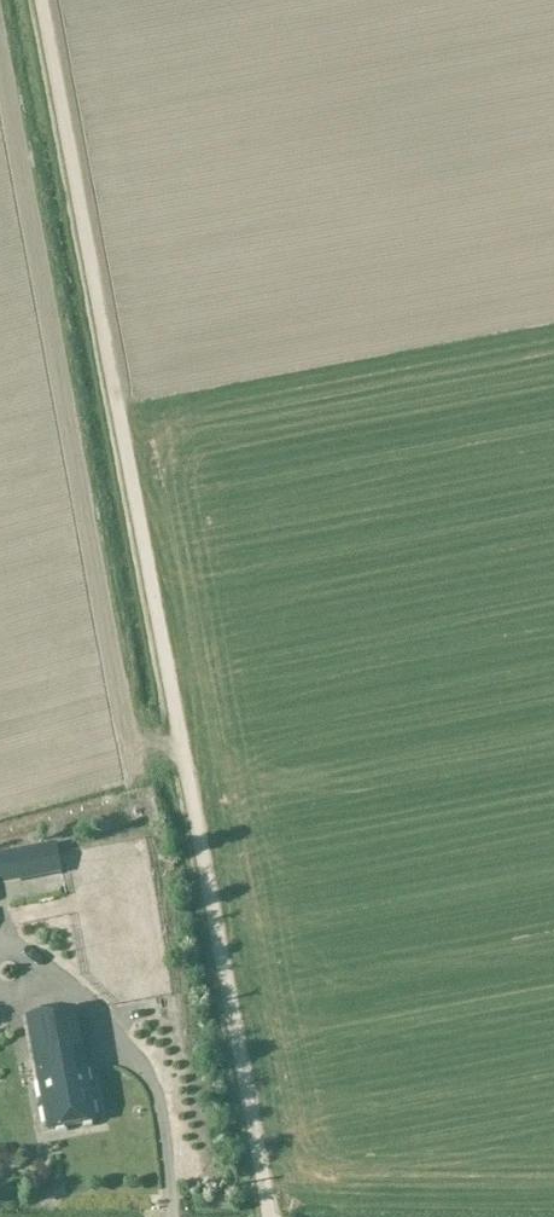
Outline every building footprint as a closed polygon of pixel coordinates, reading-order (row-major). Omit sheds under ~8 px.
[(0,857),(0,881),(1,888),(60,876),(54,846),(0,857)] [(82,882),(64,882),(65,909),(83,909),(82,882)] [(47,1132),(95,1123),(73,1011),(26,1020),(47,1132)]
